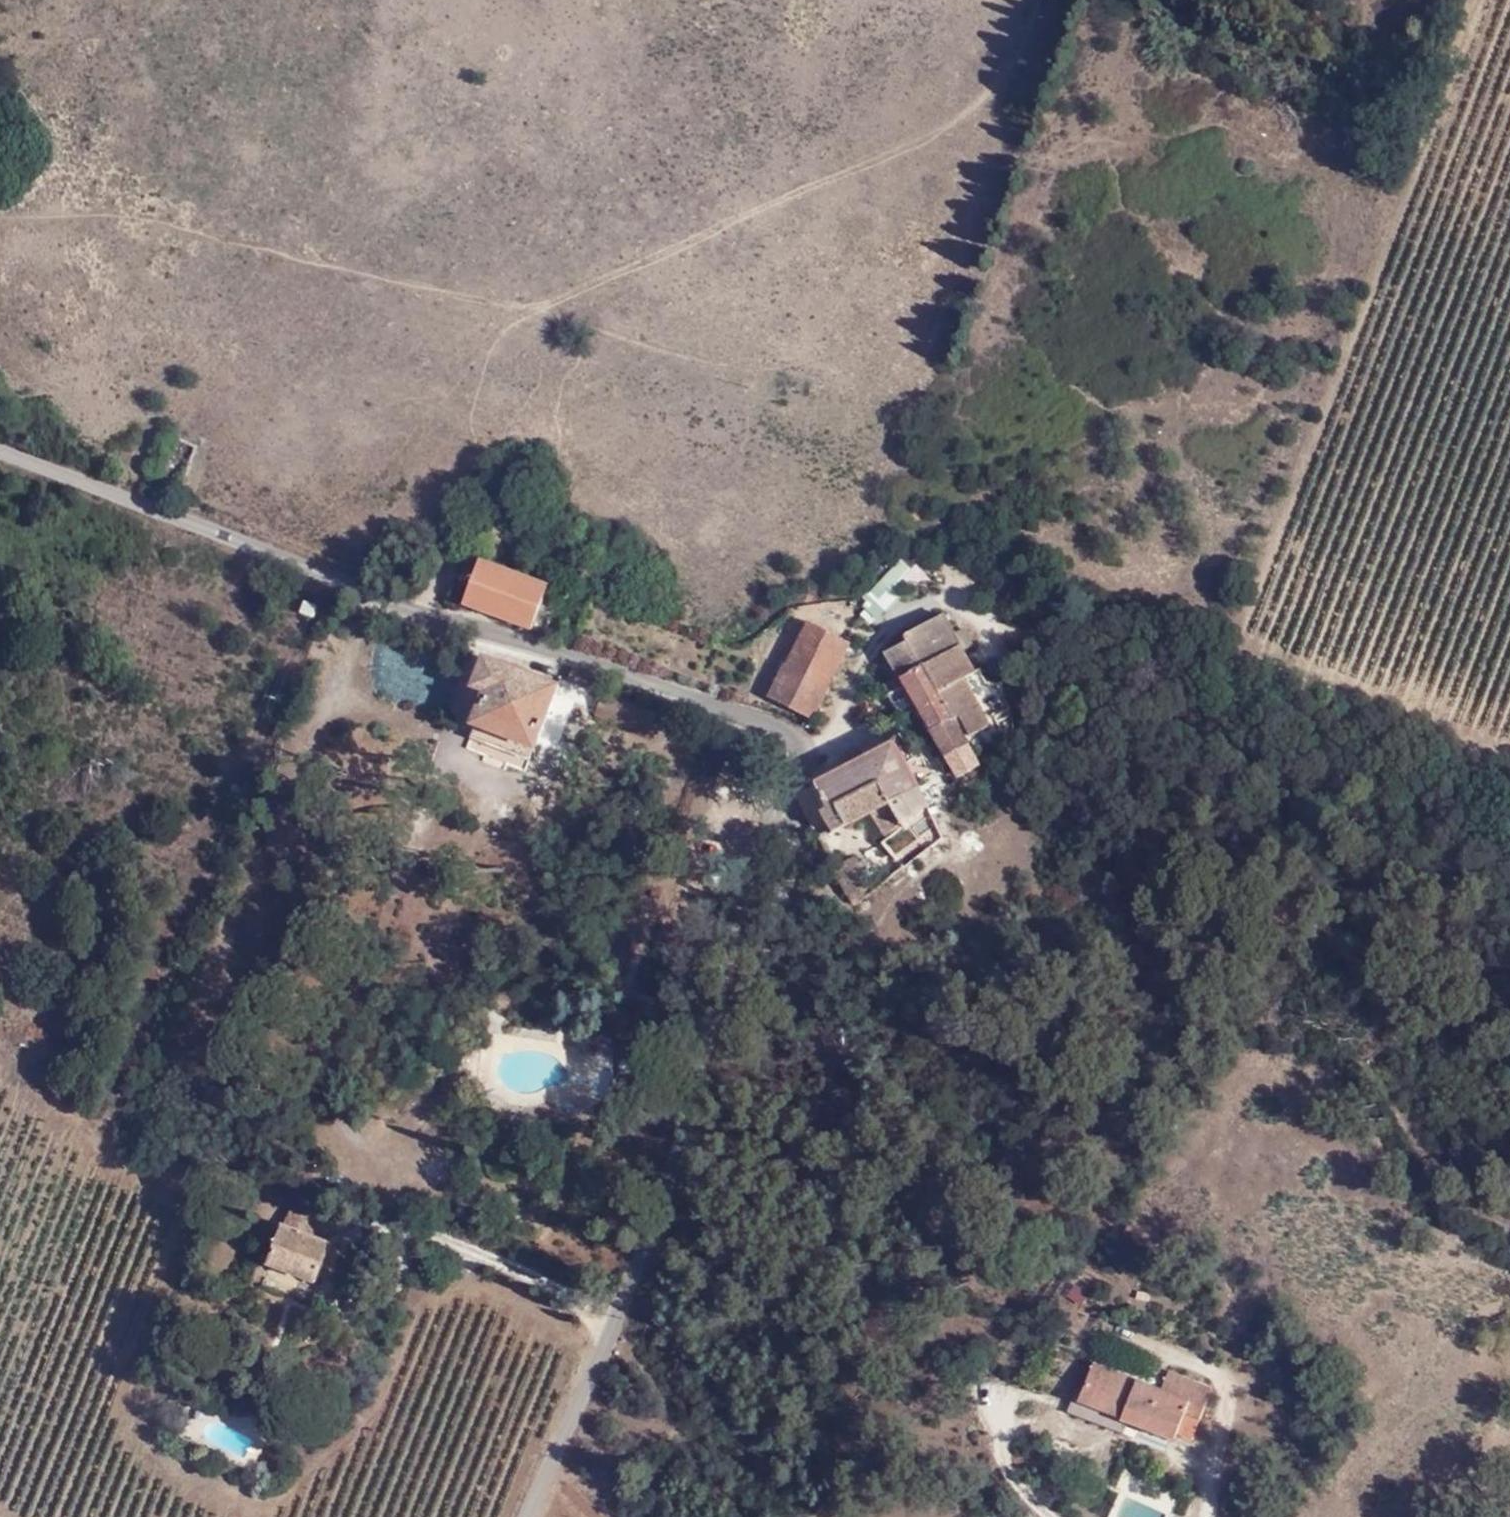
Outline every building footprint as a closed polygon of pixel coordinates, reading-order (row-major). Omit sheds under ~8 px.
[(494,566),(481,560),(463,604),(544,634),(562,592),(494,566)] [(320,617),(324,606),(313,603),(309,614),(320,617)] [(905,641),(883,652),(956,785),(985,772),(967,737),(1016,715),(966,651),(976,645),(965,627),(956,632),(943,614),(903,636),(905,641)] [(810,719),(851,645),(807,621),(765,695),(810,719)] [(557,686),(480,656),(467,690),(479,694),(467,725),(532,750),(557,686)] [(894,741),(813,782),(825,808),(819,812),(830,834),(886,805),(902,832),(930,807),(907,764),(914,759),(901,734),(894,741)] [(291,1201),(267,1266),(323,1286),(347,1221),(291,1201)] [(1166,1366),(1158,1387),(1095,1362),(1079,1403),(1073,1403),(1069,1414),(1121,1432),(1126,1424),(1174,1442),(1179,1436),(1194,1442),(1217,1386),(1166,1366)]
